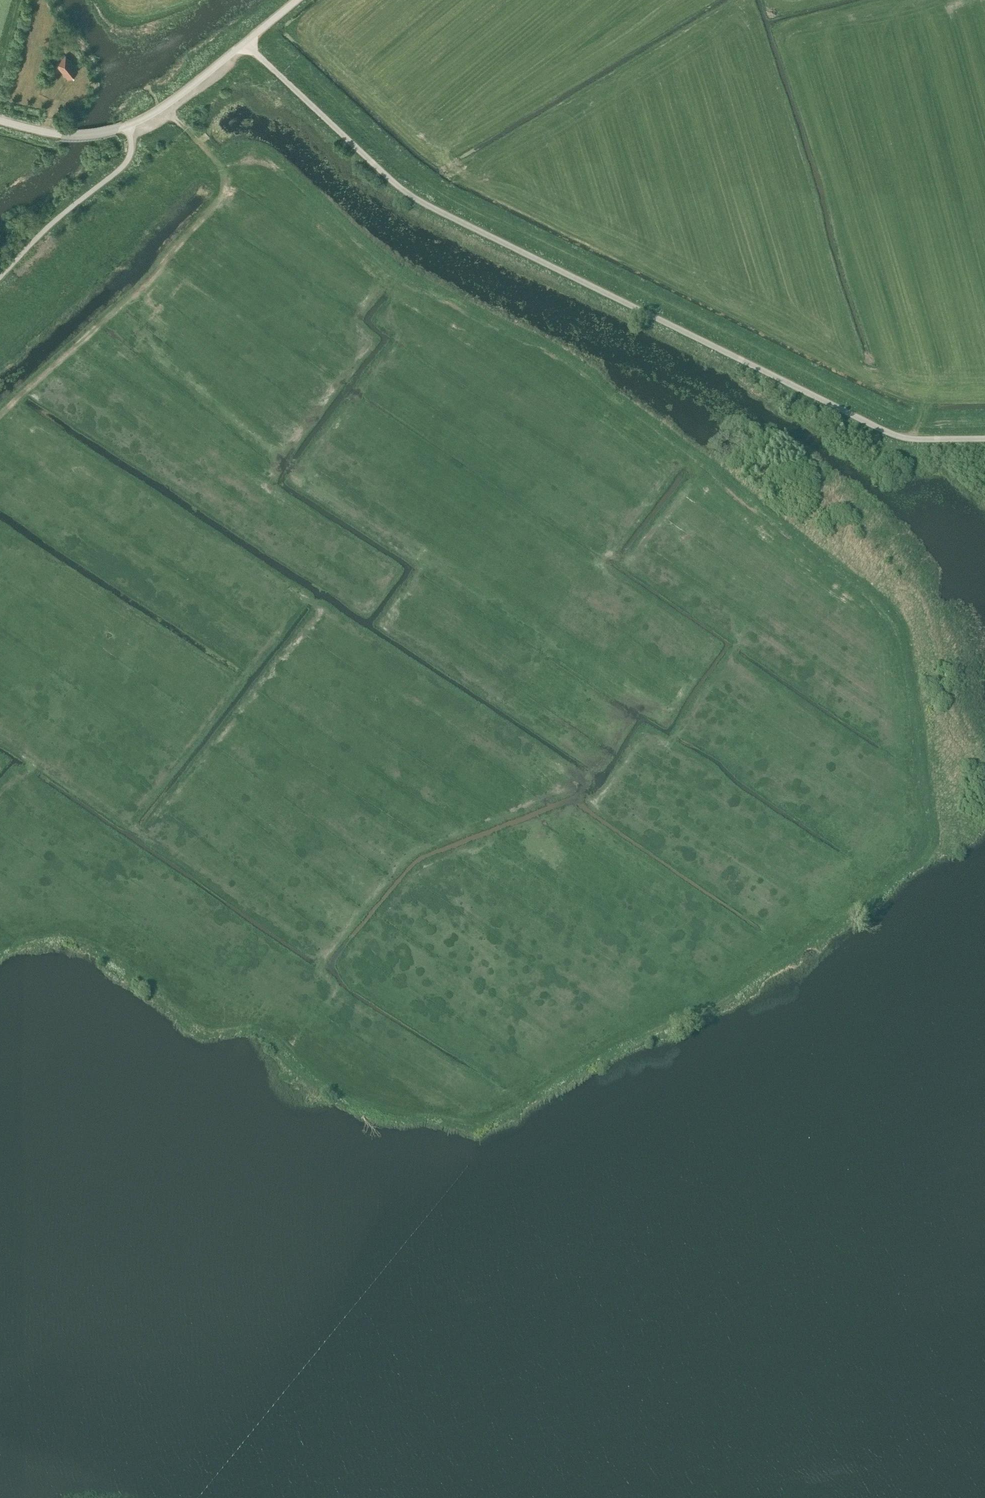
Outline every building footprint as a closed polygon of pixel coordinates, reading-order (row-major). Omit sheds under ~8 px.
[(62,58),(59,55),(52,60),(55,64),(68,79),(77,71),(64,56),(62,58)]
